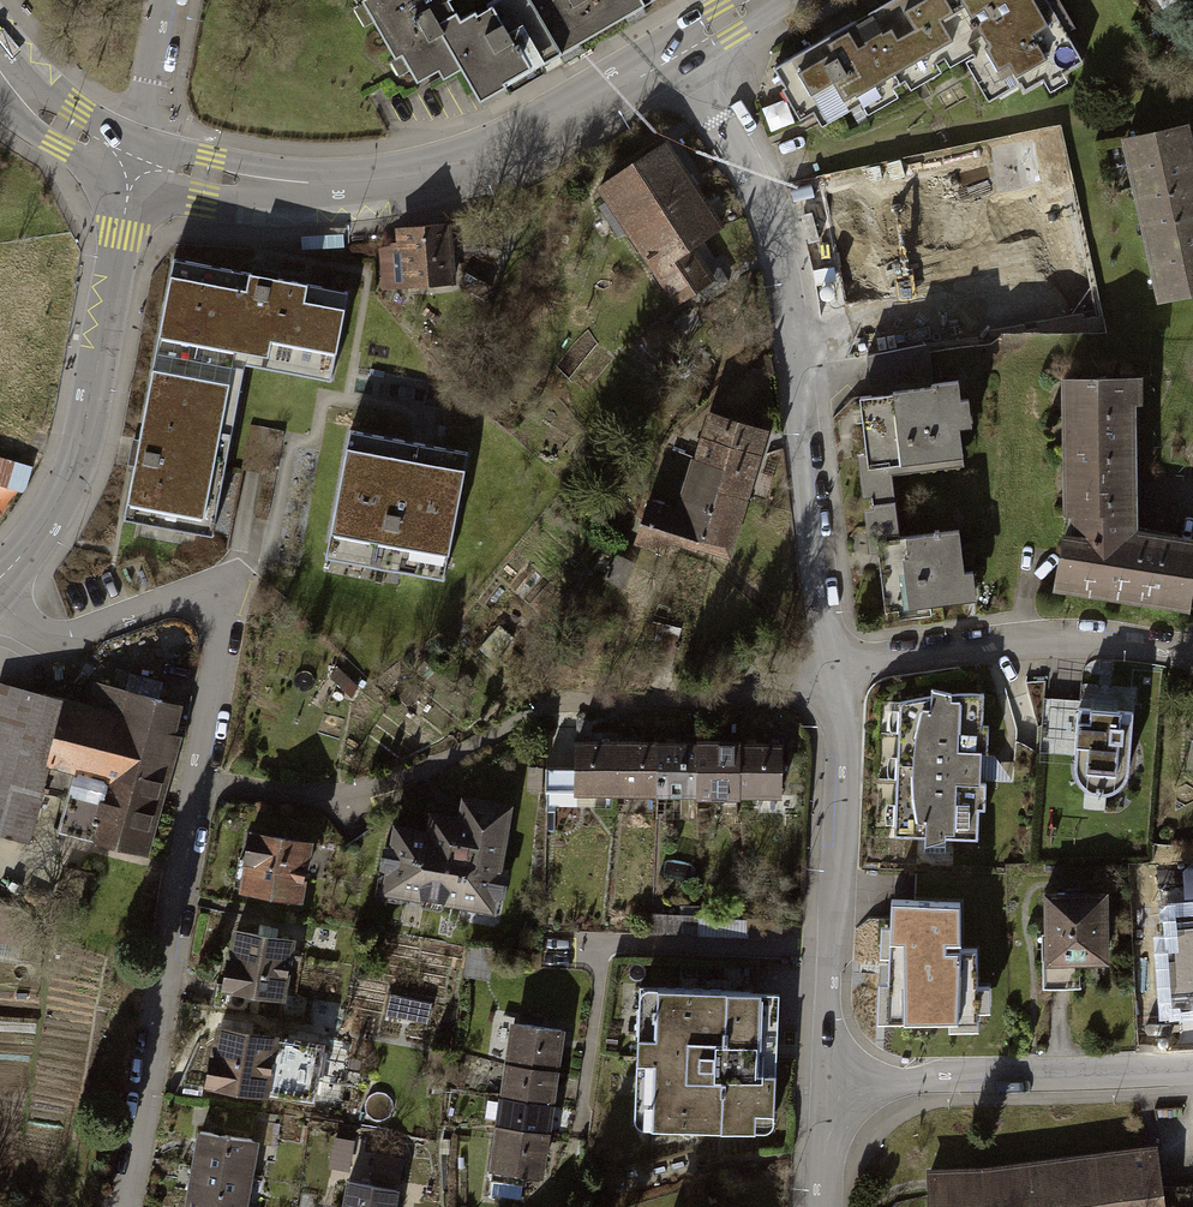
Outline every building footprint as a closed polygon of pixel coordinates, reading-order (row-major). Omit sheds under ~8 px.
[(404,85),(433,69),(438,78),(459,67),(436,24),(455,14),(447,0),(358,0),(404,85)] [(436,24),(459,67),(476,97),(558,51),(529,0),(482,0),(455,14),(436,24)] [(558,51),(641,4),(638,0),(529,0),(558,51)] [(770,65),(798,120),(839,98),(845,110),(962,43),(977,34),(958,0),(888,0),(770,65)] [(977,34),(962,43),(995,100),(1075,55),(1043,0),(958,0),(977,34)] [(1119,135),(1138,216),(1192,203),(1192,134),(1190,119),(1119,135)] [(667,142),(597,187),(653,272),(693,245),(722,227),(667,142)] [(1043,240),(1037,196),(883,217),(878,183),(838,188),(852,293),(1057,266),(1054,239),(1043,240)] [(1138,216),(1157,299),(1192,291),(1192,203),(1138,216)] [(442,227),(388,230),(392,289),(446,285),(442,227)] [(693,245),(653,272),(673,302),(713,275),(693,245)] [(174,260),(153,373),(230,387),(237,347),(337,365),(347,310),(322,305),(325,287),(309,284),(174,260)] [(230,387),(153,373),(126,517),(203,531),(230,387)] [(951,378),(852,391),(860,446),(849,448),(856,499),(892,494),(888,467),(959,458),(954,423),(968,421),(964,393),(953,394),(951,378)] [(1058,536),(1050,585),(1182,605),(1192,545),(1125,533),(1124,400),(1132,400),(1131,378),(1061,379),(1062,511),(1070,511),(1069,539),(1058,536)] [(647,495),(633,539),(668,550),(672,537),(730,555),(734,541),(743,511),(752,482),(762,450),(769,428),(709,409),(695,455),(691,454),(676,503),(647,495)] [(468,453),(352,432),(332,543),(448,564),(468,453)] [(0,455),(0,484),(18,490),(27,464),(0,455)] [(875,546),(881,605),(972,596),(969,567),(959,568),(954,524),(894,530),(891,497),(859,500),(864,548),(875,546)] [(125,671),(120,689),(155,697),(160,681),(125,671)] [(161,699),(155,697),(120,689),(97,683),(90,711),(153,727),(161,699)] [(39,790),(63,703),(64,699),(32,690),(0,688),(0,830),(27,837),(39,790)] [(937,690),(896,698),(889,834),(920,836),(920,852),(941,852),(942,837),(973,837),(980,690),(937,690)] [(173,732),(153,727),(90,711),(63,703),(39,790),(59,795),(60,791),(70,793),(81,754),(161,776),(173,732)] [(1131,708),(1071,704),(1067,767),(1072,779),(1079,786),(1087,792),(1096,794),(1106,792),(1113,787),(1120,780),(1124,772),(1131,708)] [(1184,764),(1192,766),(1192,712),(1184,764)] [(611,737),(569,736),(567,791),(610,792),(611,737)] [(652,738),(611,737),(610,792),(650,793),(652,738)] [(693,739),(652,738),(650,793),(692,794),(693,739)] [(737,740),(693,739),(692,794),(735,795),(737,740)] [(776,741),(737,740),(735,795),(775,796),(776,741)] [(142,853),(161,776),(81,754),(70,793),(60,832),(142,853)] [(422,832),(390,826),(386,847),(377,846),(373,865),(382,866),(378,889),(416,895),(414,906),(436,910),(438,901),(454,904),(454,899),(486,904),(487,894),(496,895),(500,876),(492,875),(498,840),(496,840),(499,821),(495,821),(498,805),(458,799),(455,819),(425,814),(422,832)] [(247,860),(242,886),(299,896),(308,843),(248,833),(243,859),(247,860)] [(1101,890),(1040,892),(1043,985),(1068,985),(1067,960),(1103,959),(1101,890)] [(888,981),(878,981),(877,1021),(948,1021),(948,1029),(978,1029),(978,1008),(990,1008),(990,982),(978,982),(978,948),(961,948),(961,900),(890,900),(890,925),(881,925),(881,959),(888,959),(888,981)] [(6,938),(13,903),(0,901),(0,937),(6,938)] [(1164,1015),(1192,1013),(1192,905),(1167,907),(1169,937),(1159,938),(1164,1015)] [(228,957),(224,983),(280,992),(289,940),(234,931),(230,958),(228,957)] [(633,987),(629,1108),(646,1109),(645,1127),(722,1129),(723,1111),(769,1113),(773,992),(633,987)] [(504,1022),(484,1173),(537,1180),(540,1159),(544,1125),(549,1089),(554,1052),(557,1028),(504,1022)] [(319,1043),(218,1029),(214,1054),(210,1053),(205,1083),(312,1098),(319,1043)] [(254,1140),(200,1130),(197,1145),(191,1177),(185,1206),(242,1206),(254,1140)] [(335,1167),(353,1169),(356,1136),(337,1135),(335,1167)] [(925,1172),(926,1206),(1158,1206),(1150,1149),(979,1172),(925,1172)] [(334,1206),(389,1206),(392,1186),(338,1178),(334,1206)]
